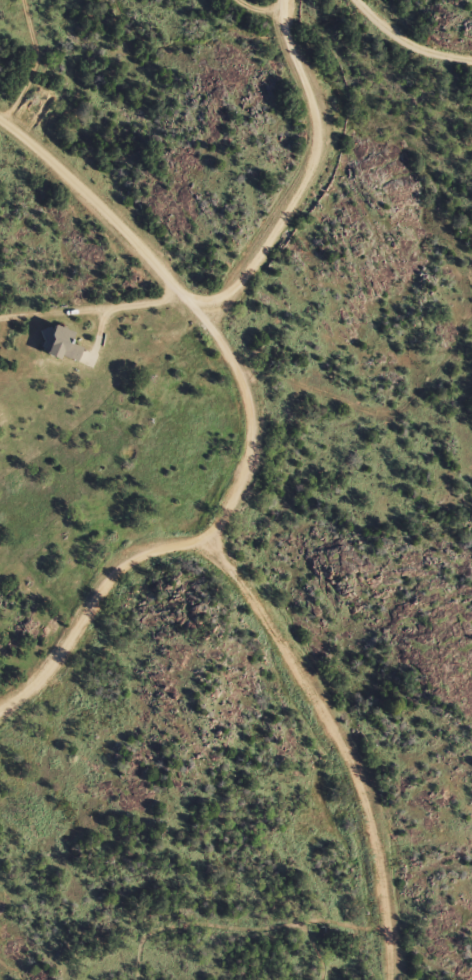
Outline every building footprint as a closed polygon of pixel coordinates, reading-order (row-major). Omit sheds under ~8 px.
[(79,364),(85,348),(74,344),(78,332),(58,325),(55,331),(48,328),(41,349),(79,364)]
